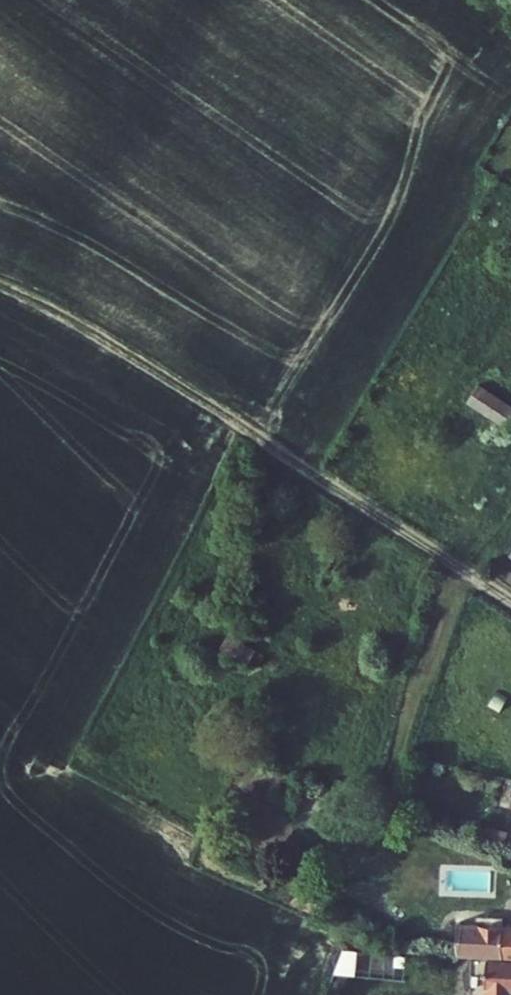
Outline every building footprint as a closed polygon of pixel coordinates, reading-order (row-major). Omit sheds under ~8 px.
[(467,399),(505,423),(510,414),(510,400),(479,380),(467,399)] [(466,898),(465,929),(510,930),(510,899),(466,898)] [(494,961),(510,961),(510,935),(495,935),(494,961)] [(494,980),(510,982),(510,961),(494,961),(494,980)] [(494,980),(475,978),(474,994),(510,994),(510,982),(494,980)]
